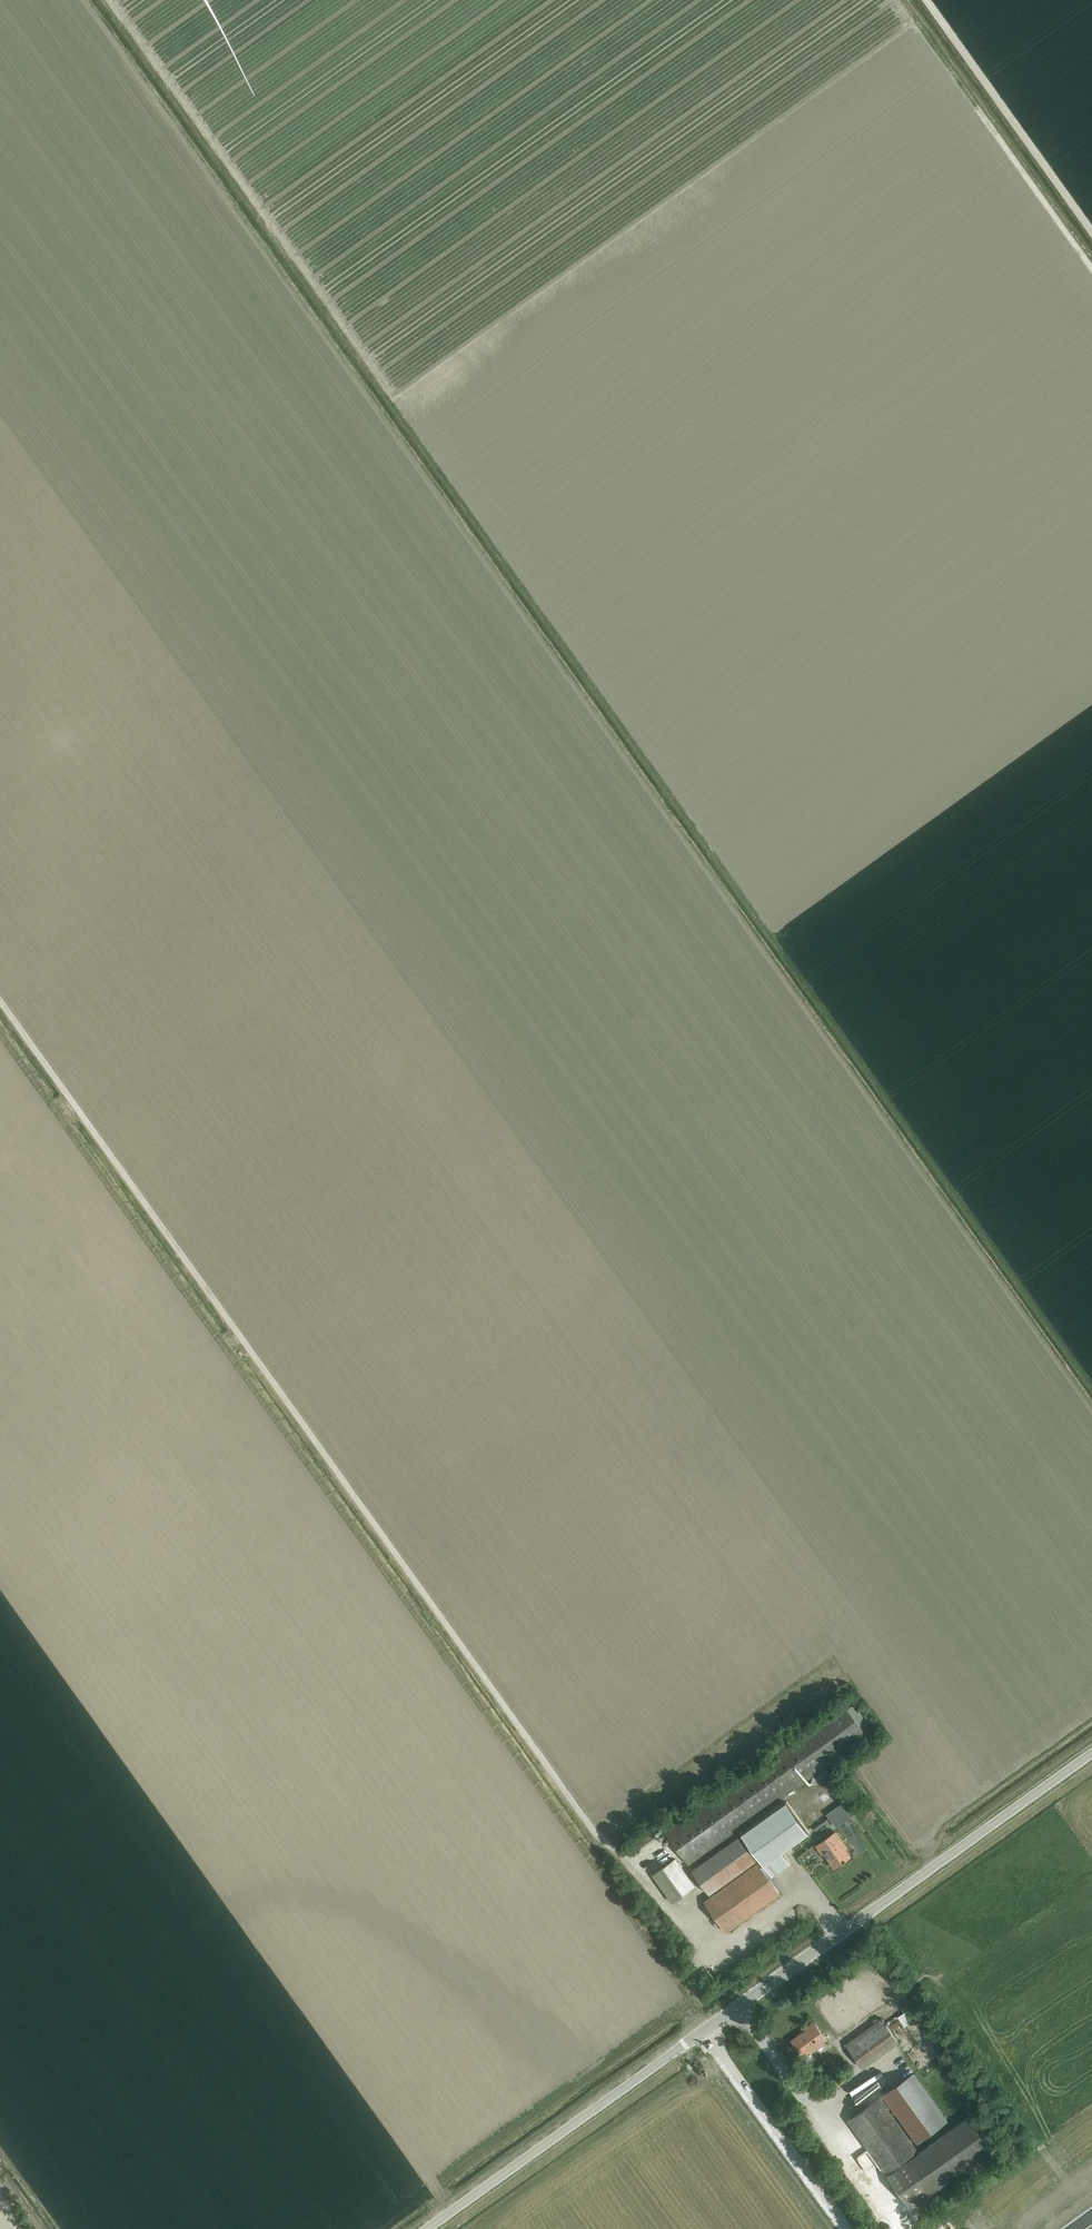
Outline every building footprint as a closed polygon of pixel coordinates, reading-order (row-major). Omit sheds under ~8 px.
[(688,1864),(818,1770),(867,1735),(844,1702),(669,1828),(666,1825),(663,1827),(666,1831),(665,1831),(688,1864)] [(838,1775),(820,1782),(823,1788),(840,1782),(838,1775)] [(742,1833),(764,1864),(760,1866),(769,1878),(790,1862),(782,1851),(809,1832),(786,1801),(742,1833)] [(835,1867),(851,1856),(846,1849),(848,1848),(836,1831),(816,1845),(822,1853),(824,1852),(835,1867)] [(709,1893),(756,1860),(739,1836),(692,1869),(709,1893)] [(869,1859),(876,1854),(869,1843),(861,1847),(869,1859)] [(672,1901),(694,1886),(675,1858),(653,1874),(672,1901)] [(780,1893),(769,1878),(760,1866),(758,1862),(705,1900),(727,1931),(780,1893)] [(882,2018),(845,2044),(862,2067),(899,2041),(882,2018)] [(807,2029),(792,2040),(803,2055),(810,2050),(811,2052),(828,2040),(814,2021),(805,2027),(807,2029)] [(839,2081),(831,2070),(825,2074),(833,2085),(839,2081)] [(916,2141),(947,2119),(914,2074),(884,2096),(916,2141)] [(879,2097),(848,2119),(886,2172),(887,2171),(889,2174),(915,2155),(913,2153),(917,2150),(879,2097)] [(969,2116),(915,2155),(889,2174),(888,2175),(910,2207),(965,2168),(970,2175),(997,2155),(969,2116)]
